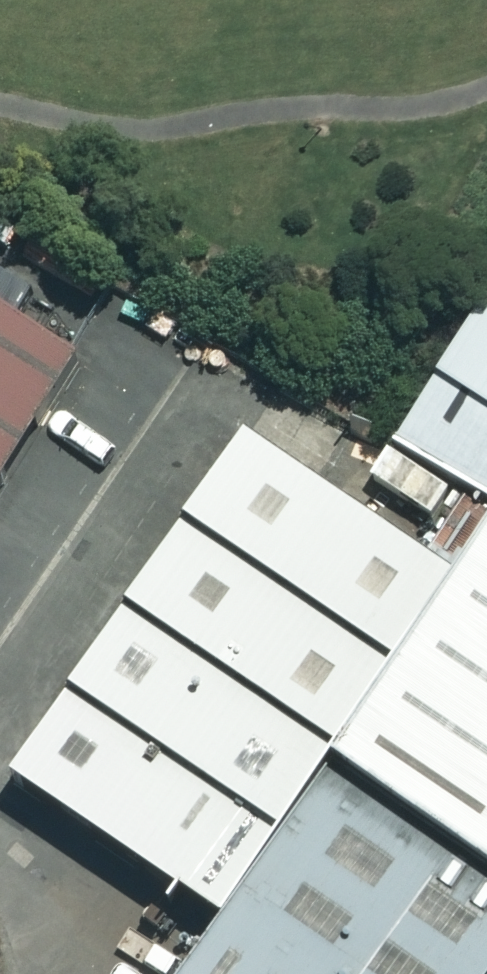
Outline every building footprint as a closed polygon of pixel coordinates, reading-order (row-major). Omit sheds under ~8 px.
[(486,419),(486,317),(472,308),(427,382),(486,419)] [(90,369),(0,315),(0,520),(90,369)] [(427,382),(389,445),(486,504),(486,419),(427,382)] [(0,680),(0,789),(163,896),(379,567),(165,428),(0,680)] [(271,733),(486,883),(486,510),(446,482),(271,733)] [(130,973),(482,973),(486,967),(486,907),(270,763),(130,973)]
